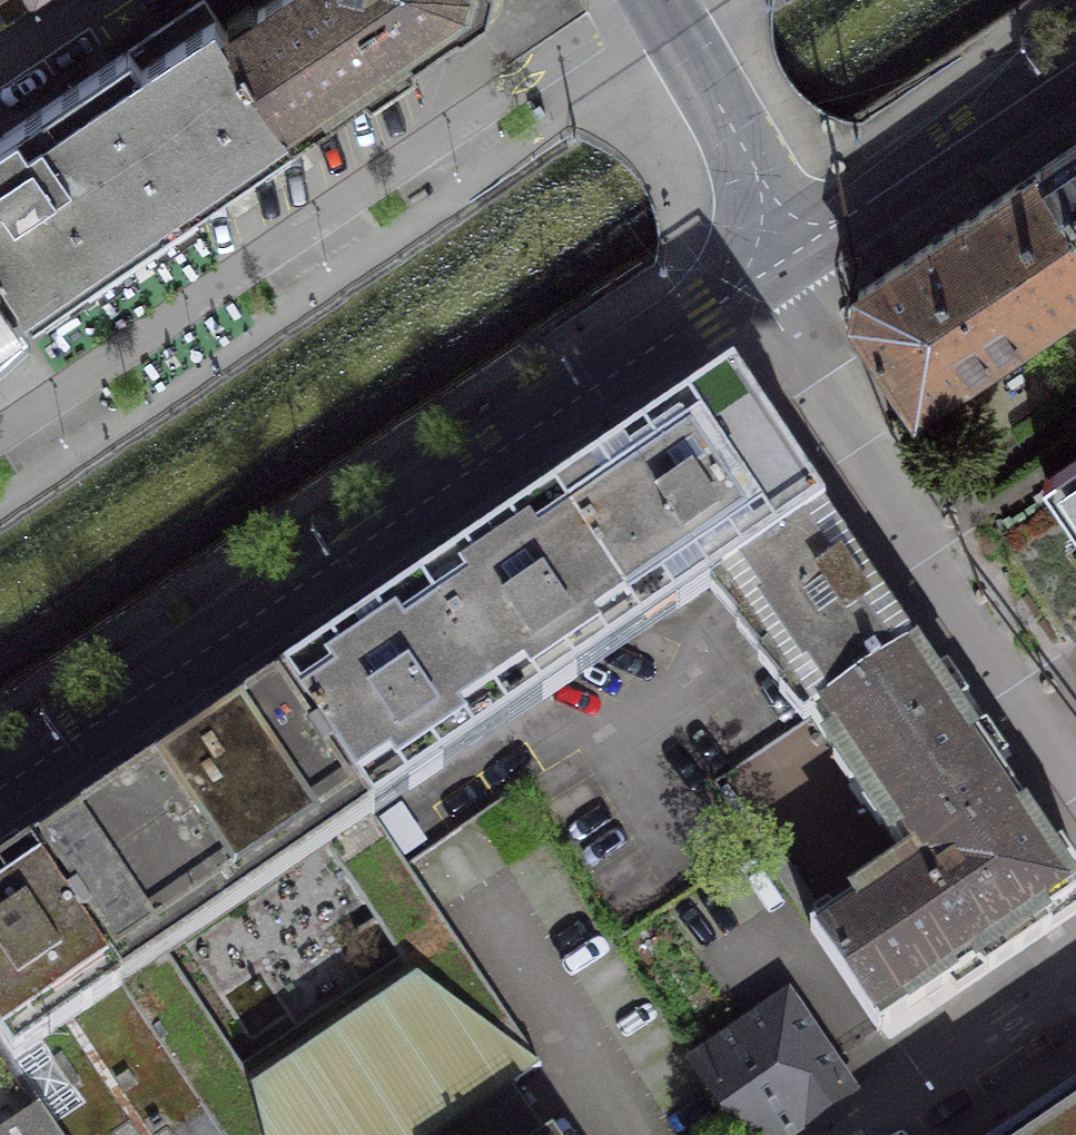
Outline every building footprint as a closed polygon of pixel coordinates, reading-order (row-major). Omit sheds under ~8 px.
[(296,138),(223,31),(202,0),(199,0),(0,133),(0,265),(22,298),(34,315),(296,138)] [(223,31),(296,138),(426,51),(481,13),(484,0),(269,0),(223,31)] [(1039,169),(1075,223),(1075,144),(1039,169)] [(1039,169),(966,218),(955,225),(1026,333),(1075,300),(1075,223),(1039,169)] [(0,265),(0,344),(5,340),(24,322),(12,305),(22,298),(0,265)] [(732,375),(551,497),(635,622),(711,569),(720,583),(824,511),(778,442),(732,375)] [(1042,478),(1075,527),(1075,455),(1042,478)] [(551,497),(416,588),(501,713),(635,622),(551,497)] [(917,649),(824,511),(720,583),(812,720),(917,649)] [(295,670),(280,681),(362,804),(501,713),(416,588),(357,628),(339,641),(295,671),(295,670)] [(1014,793),(917,649),(812,720),(910,862),(1014,793)] [(362,804),(280,681),(262,693),(31,850),(204,1109),(222,1134),(437,1134),(510,1085),(537,1065),(407,868),(362,804)] [(1014,793),(910,862),(811,928),(879,1030),(1075,899),(1075,886),(1014,793)] [(31,850),(0,871),(0,1048),(42,1111),(58,1134),(166,1134),(204,1109),(31,850)] [(696,1061),(745,1134),(786,1134),(850,1092),(787,998),(696,1061)] [(42,1111),(0,1048),(0,1134),(5,1134),(42,1111)] [(510,1085),(437,1134),(544,1134),(510,1085)] [(1012,1134),(1075,1134),(1075,1092),(1012,1134)] [(204,1109),(166,1134),(222,1134),(204,1109)] [(42,1111),(5,1134),(58,1134),(42,1111)]
